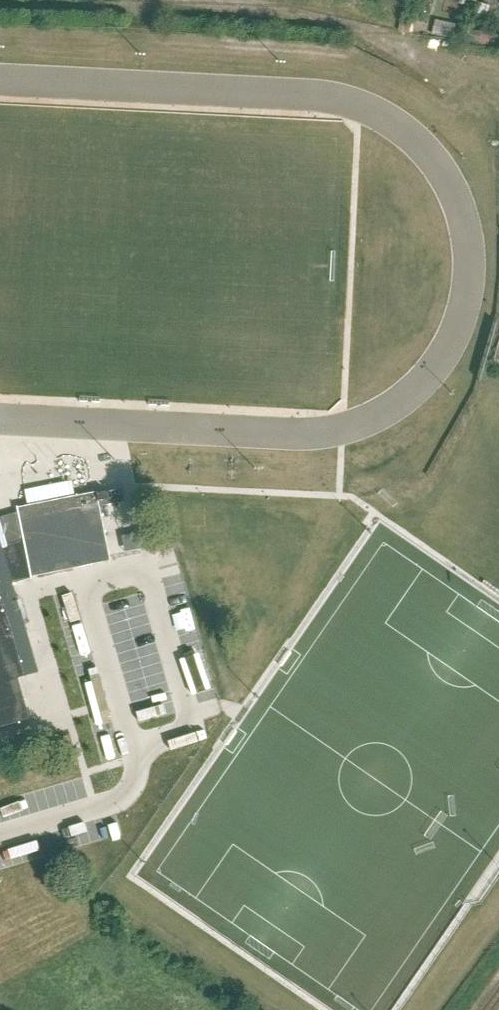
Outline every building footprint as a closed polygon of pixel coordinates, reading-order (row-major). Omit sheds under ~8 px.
[(470,0),(467,9),(485,15),(488,7),(470,0)] [(434,20),(431,36),(451,40),(454,24),(434,20)] [(480,42),(482,32),(471,28),(468,39),(480,42)] [(97,494),(100,506),(124,501),(121,489),(97,494)] [(0,518),(0,727),(30,718),(18,678),(38,672),(12,583),(30,578),(31,579),(92,567),(91,564),(111,561),(111,558),(100,506),(97,494),(97,492),(78,496),(78,494),(16,507),(17,513),(0,518)] [(138,536),(130,538),(132,547),(139,545),(138,536)]
